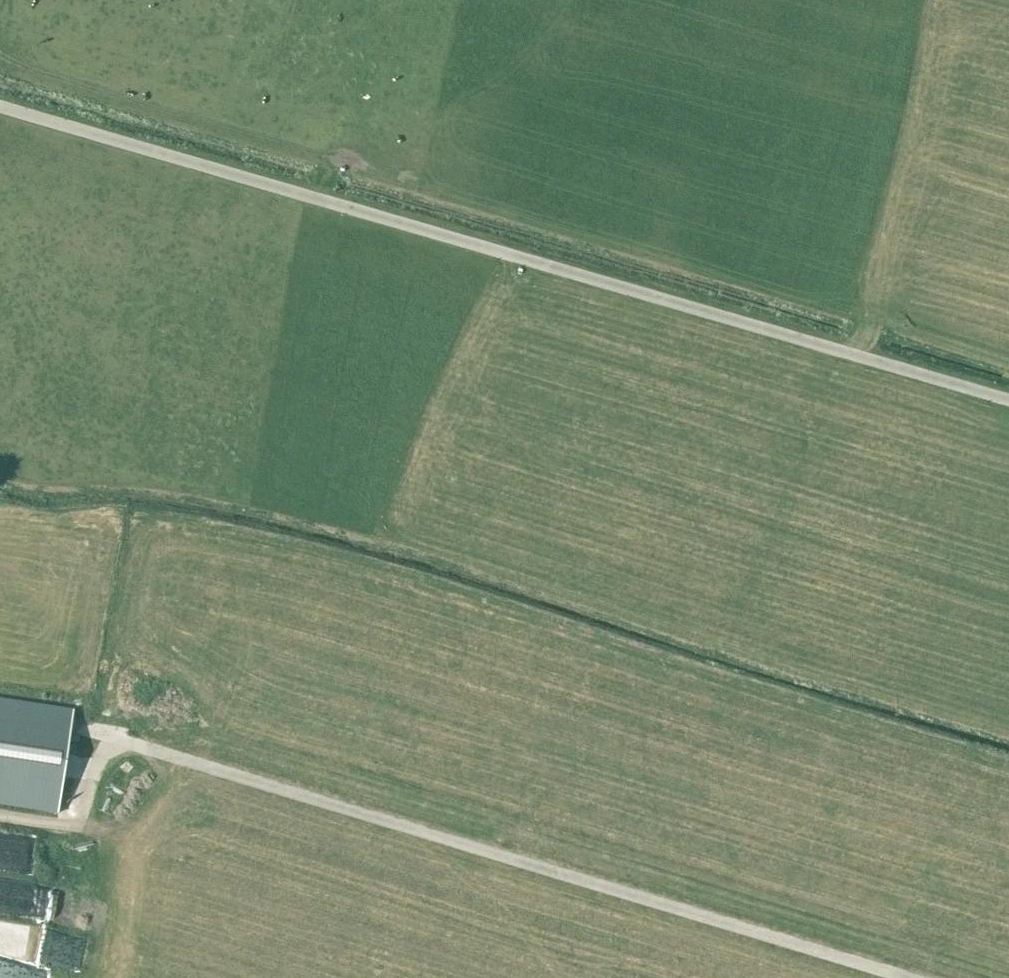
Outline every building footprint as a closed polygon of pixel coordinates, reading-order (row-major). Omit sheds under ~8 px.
[(0,704),(0,806),(57,815),(73,716),(0,704)] [(25,921),(32,845),(0,842),(0,918),(25,921)]
